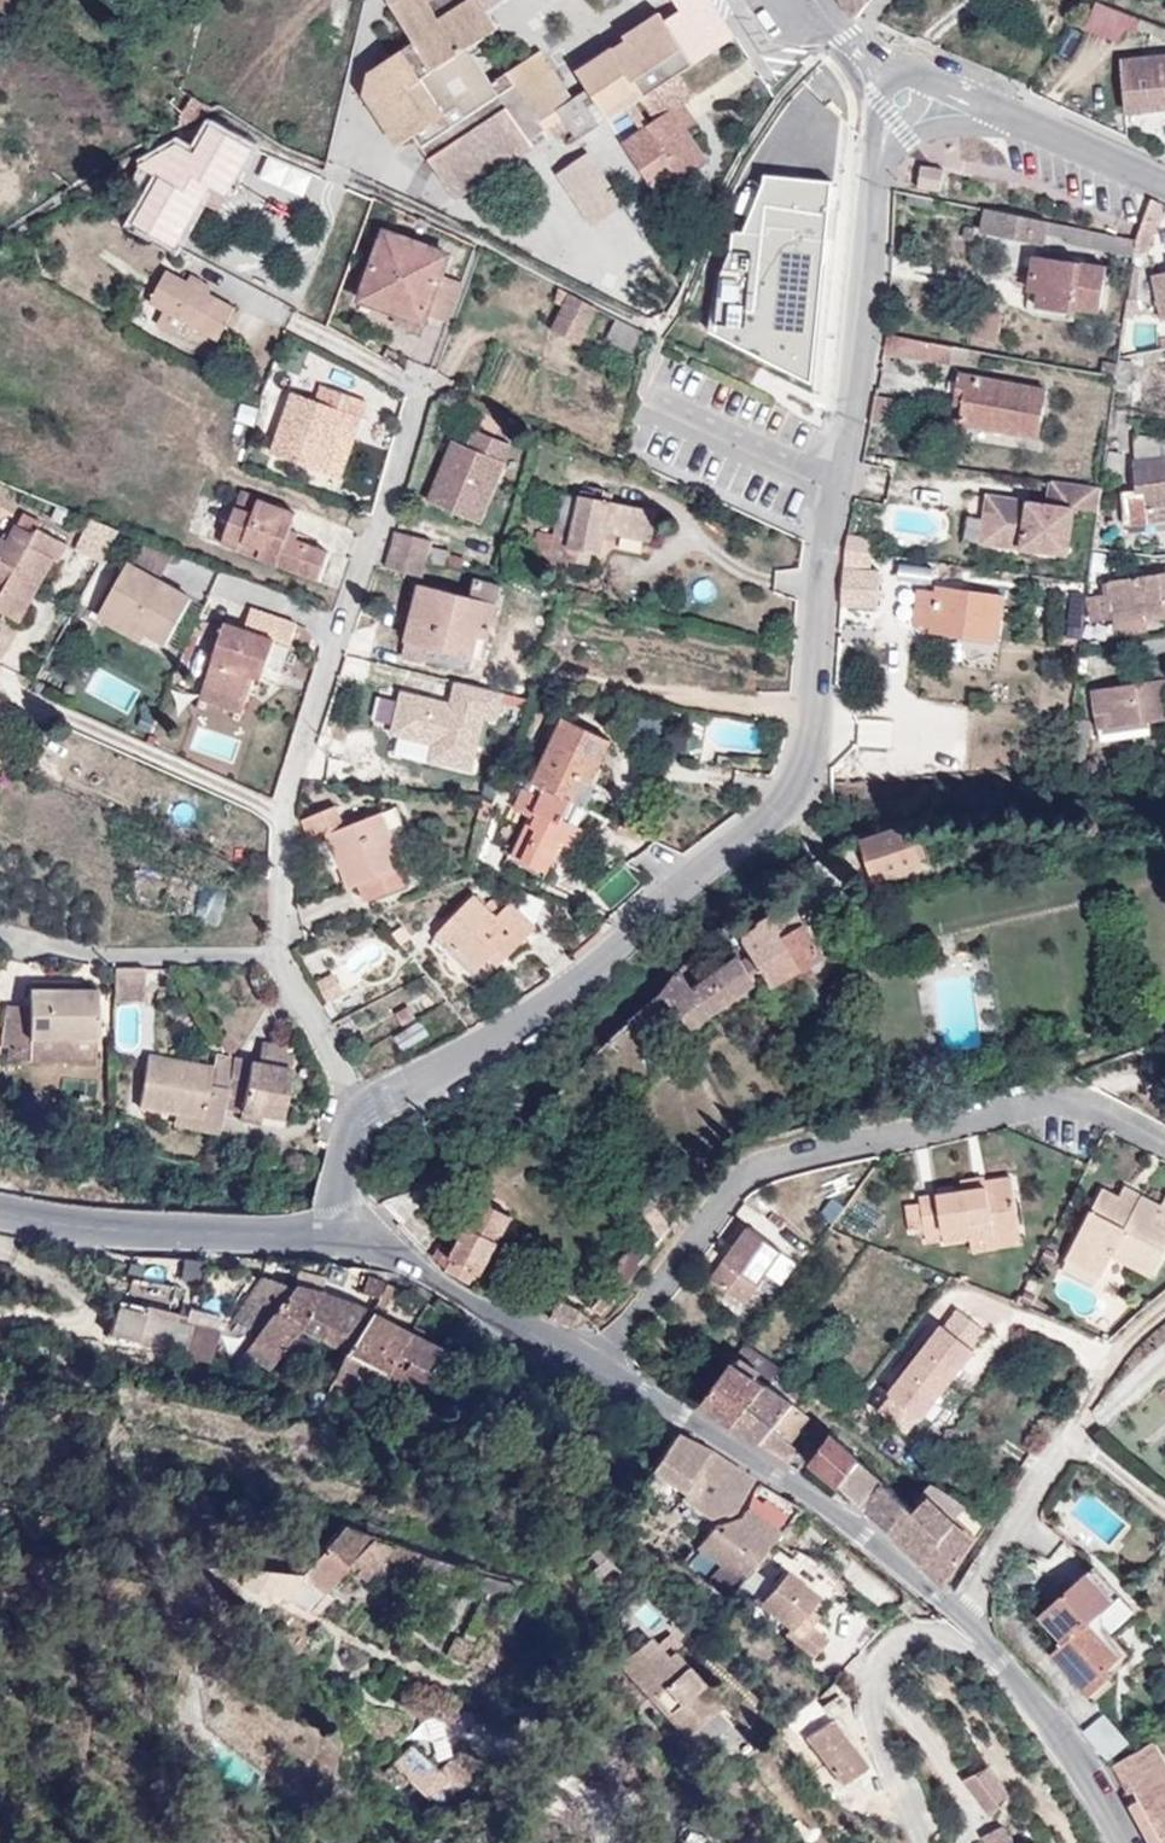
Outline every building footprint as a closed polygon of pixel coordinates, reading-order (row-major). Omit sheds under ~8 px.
[(460,187),(552,125),(542,112),(514,68),(501,76),(479,42),(491,34),(468,0),(401,0),(423,36),(378,66),(372,87),(407,140),(422,130),(460,187)] [(491,34),(506,22),(493,3),(498,0),(468,0),(491,34)] [(691,4),(660,23),(667,32),(718,0),(697,0),(691,4)] [(690,67),(720,47),(711,36),(702,42),(693,27),(733,0),(718,0),(667,32),(690,67)] [(733,0),(693,27),(702,42),(711,36),(720,47),(751,27),(733,0)] [(857,17),(867,19),(874,12),(883,0),(848,0),(857,17)] [(1097,2),(1092,28),(1133,36),(1138,10),(1097,2)] [(667,32),(660,23),(656,16),(571,72),(581,88),(667,32)] [(575,122),(583,134),(690,67),(667,32),(581,88),(565,98),(542,112),(552,125),(559,121),(565,128),(575,122)] [(514,68),(542,112),(565,98),(537,54),(514,68)] [(1120,58),(1125,104),(1164,100),(1164,54),(1120,58)] [(632,136),(668,193),(719,156),(697,123),(707,116),(693,96),(701,91),(687,71),(652,95),(664,115),(632,136)] [(253,148),(212,125),(196,153),(179,143),(140,166),(129,185),(150,197),(135,222),(177,245),(202,202),(212,184),(227,193),(253,148)] [(463,195),(557,134),(552,125),(460,187),(459,187),(463,195)] [(592,146),(560,168),(596,221),(628,199),(592,146)] [(905,172),(920,174),(923,162),(908,158),(905,172)] [(945,169),(922,166),(919,187),(941,191),(945,169)] [(765,174),(765,182),(780,183),(779,194),(796,196),(798,177),(765,174)] [(721,274),(716,334),(806,380),(823,205),(831,206),(834,181),(798,177),(796,196),(779,194),(780,183),(765,182),(745,231),(744,249),(733,248),(721,274)] [(227,193),(212,184),(202,202),(217,210),(227,193)] [(1149,251),(1164,205),(1152,199),(1137,240),(1136,247),(1149,251)] [(814,384),(831,206),(823,205),(806,380),(814,384)] [(1137,240),(985,208),(980,231),(1044,245),(1046,234),(1067,239),(1066,245),(1135,259),(1136,247),(1137,240)] [(965,227),(962,238),(973,240),(975,228),(965,227)] [(734,230),(733,248),(744,249),(745,231),(734,230)] [(399,312),(425,322),(448,255),(387,233),(368,288),(403,301),(399,312)] [(1106,266),(1034,258),(1029,288),(1040,290),(1038,305),(1075,311),(1076,307),(1100,311),(1106,266)] [(217,340),(234,307),(210,294),(188,282),(167,271),(150,303),(165,311),(157,325),(187,341),(194,328),(217,340)] [(1153,275),(1162,320),(1164,320),(1164,273),(1153,275)] [(213,287),(191,275),(188,282),(210,294),(213,287)] [(435,317),(448,322),(463,282),(450,277),(435,317)] [(599,308),(559,287),(555,302),(563,306),(552,329),(581,344),(599,308)] [(1004,312),(979,307),(973,337),(997,342),(1004,312)] [(645,332),(618,317),(606,340),(640,357),(645,332)] [(968,366),(971,348),(887,333),(883,353),(952,365),(952,363),(968,366)] [(1118,375),(1120,363),(1103,361),(1101,372),(1118,375)] [(1045,389),(962,373),(956,403),(963,404),(959,423),(1036,438),(1045,389)] [(273,453),(340,477),(367,402),(322,386),(316,401),(294,393),(273,453)] [(468,447),(484,453),(491,436),(474,429),(468,447)] [(1125,527),(1164,522),(1164,456),(1161,456),(1158,437),(1133,434),(1136,459),(1133,460),(1136,490),(1121,492),(1125,527)] [(456,442),(432,503),(478,522),(509,444),(491,436),(484,453),(468,447),(456,442)] [(1126,454),(1109,451),(1105,470),(1122,473),(1126,454)] [(1068,555),(1075,509),(1099,512),(1102,487),(1052,480),(1049,504),(1000,497),(993,544),(1068,555)] [(292,529),(297,515),(240,495),(223,546),(320,580),(330,551),(297,540),(289,537),(292,529)] [(993,544),(1000,497),(988,495),(982,542),(993,544)] [(652,540),(658,511),(582,496),(576,527),(557,524),(555,535),(537,531),(532,560),(567,567),(569,560),(588,564),(590,552),(600,554),(605,531),(652,540)] [(69,544),(39,528),(43,522),(25,513),(10,541),(1,536),(0,538),(0,594),(2,595),(0,599),(0,610),(21,622),(54,560),(59,562),(69,544)] [(297,540),(300,532),(292,529),(289,537),(297,540)] [(432,546),(433,541),(397,531),(390,550),(428,559),(432,546)] [(875,553),(876,540),(848,537),(846,549),(875,553)] [(160,580),(175,553),(147,540),(133,565),(160,580)] [(445,564),(449,551),(432,546),(428,559),(445,564)] [(422,558),(392,550),(387,566),(417,574),(422,558)] [(133,565),(129,563),(103,610),(148,635),(167,645),(193,598),(160,580),(133,565)] [(876,608),(878,571),(845,568),(842,606),(876,608)] [(1110,582),(1116,620),(1147,615),(1148,620),(1164,618),(1164,573),(1110,582)] [(489,637),(502,585),(476,578),(472,596),(421,583),(416,602),(406,600),(400,619),(411,622),(403,654),(443,664),(447,649),(473,656),(479,634),(489,637)] [(1091,623),(1116,620),(1110,582),(1103,583),(1104,594),(1088,596),(1091,623)] [(1003,597),(938,588),(937,593),(919,591),(915,623),(933,625),(932,631),(997,640),(1003,597)] [(227,623),(204,692),(247,706),(256,678),(263,680),(276,640),(290,645),(298,622),(252,607),(245,629),(227,623)] [(148,635),(103,610),(99,618),(143,643),(148,635)] [(1150,632),(1148,620),(1147,615),(1116,620),(1118,636),(1150,632)] [(473,656),(447,649),(443,664),(469,671),(473,656)] [(1164,679),(1164,663),(1140,667),(1142,683),(1164,679)] [(1142,683),(1092,690),(1096,713),(1110,711),(1113,728),(1164,720),(1164,679),(1142,683)] [(457,681),(451,704),(403,692),(401,701),(395,725),(393,733),(434,744),(431,759),(472,769),(485,714),(499,718),(505,692),(457,681)] [(247,706),(204,692),(201,700),(244,714),(247,706)] [(375,720),(395,725),(401,701),(381,696),(375,720)] [(1113,728),(1110,711),(1096,713),(1098,729),(1113,728)] [(574,801),(582,805),(612,741),(563,718),(533,782),(574,801)] [(516,809),(536,819),(518,857),(548,872),(562,844),(577,851),(587,831),(565,821),(574,801),(533,782),(529,791),(525,789),(516,809)] [(345,828),(336,806),(303,819),(310,839),(327,833),(349,888),(358,884),(365,901),(411,883),(383,813),(345,828)] [(875,881),(922,866),(909,825),(862,840),(875,881)] [(475,897),(440,934),(479,970),(490,959),(498,967),(536,926),(512,903),(498,918),(475,897)] [(742,936),(776,986),(828,955),(793,902),(742,936)] [(700,971),(742,941),(731,926),(689,956),(700,971)] [(693,1027),(757,982),(741,957),(694,990),(679,969),(663,992),(629,1020),(648,1042),(681,1014),(693,1027)] [(144,1002),(144,966),(115,967),(114,1002),(144,1002)] [(327,1001),(344,993),(334,973),(317,982),(327,1001)] [(96,1039),(97,988),(30,988),(29,1006),(6,1006),(1,1047),(6,1047),(29,1047),(29,1039),(96,1039)] [(240,1051),(228,1033),(219,1038),(232,1058),(236,1059),(240,1051)] [(96,1061),(96,1039),(29,1039),(29,1047),(6,1047),(6,1059),(29,1059),(29,1061),(96,1061)] [(291,1069),(293,1055),(285,1054),(287,1045),(262,1041),(258,1063),(291,1069)] [(214,1066),(149,1054),(139,1107),(178,1114),(203,1119),(201,1131),(219,1134),(224,1109),(282,1120),(291,1069),(258,1063),(236,1059),(232,1058),(216,1055),(214,1066)] [(201,1131),(203,1119),(178,1114),(175,1126),(201,1131)] [(986,1186),(920,1197),(921,1205),(907,1207),(910,1230),(925,1228),(928,1242),(944,1240),(945,1244),(1021,1232),(1012,1176),(985,1180),(986,1186)] [(1067,1259),(1102,1277),(1112,1258),(1116,1250),(1156,1271),(1164,1253),(1164,1200),(1162,1207),(1125,1187),(1119,1197),(1103,1189),(1067,1259)] [(442,1243),(431,1261),(443,1273),(467,1289),(476,1272),(480,1274),(512,1216),(482,1199),(456,1250),(442,1243)] [(631,1218),(654,1251),(673,1227),(656,1202),(631,1218)] [(749,1227),(711,1279),(745,1304),(783,1252),(749,1227)] [(1156,1271),(1116,1250),(1112,1258),(1152,1278),(1156,1271)] [(1098,1286),(1102,1277),(1067,1259),(1062,1267),(1098,1286)] [(320,1295),(323,1277),(297,1270),(293,1288),(320,1295)] [(379,1299),(385,1283),(385,1281),(368,1275),(362,1292),(379,1299)] [(293,1288),(260,1277),(233,1321),(248,1330),(260,1338),(275,1316),(301,1324),(320,1295),(293,1288)] [(604,1295),(613,1302),(625,1287),(616,1280),(604,1295)] [(384,1309),(394,1287),(385,1283),(379,1299),(376,1305),(384,1309)] [(345,1352),(368,1315),(351,1306),(320,1295),(301,1324),(298,1329),(339,1349),(345,1352)] [(175,1315),(118,1301),(109,1336),(184,1355),(183,1358),(211,1364),(218,1331),(173,1321),(175,1315)] [(581,1312),(560,1301),(552,1317),(569,1327),(594,1323),(581,1312)] [(386,1372),(408,1336),(368,1315),(345,1352),(375,1367),(386,1372)] [(283,1355),(298,1329),(301,1324),(275,1316),(260,1338),(248,1330),(228,1362),(240,1369),(253,1368),(257,1361),(272,1370),(283,1355)] [(974,1349),(943,1325),(917,1359),(948,1383),(974,1349)] [(421,1389),(442,1354),(408,1336),(386,1372),(421,1389)] [(780,1367),(746,1344),(734,1359),(767,1383),(780,1367)] [(375,1367),(345,1352),(339,1349),(328,1381),(349,1390),(353,1381),(365,1386),(375,1367)] [(734,1426),(767,1383),(734,1359),(702,1403),(734,1426)] [(922,1417),(948,1383),(917,1359),(891,1393),(922,1417)] [(811,1419),(793,1404),(794,1403),(767,1383),(734,1426),(788,1463),(799,1451),(790,1444),(811,1419)] [(685,1494),(710,1452),(673,1434),(651,1471),(685,1494)] [(860,1461),(831,1434),(811,1461),(840,1486),(860,1461)] [(753,1480),(710,1452),(685,1494),(680,1501),(709,1519),(727,1515),(735,1511),(753,1480)] [(915,1511),(860,1461),(840,1486),(857,1500),(897,1538),(915,1511)] [(790,1524),(801,1509),(759,1484),(740,1516),(713,1526),(698,1546),(722,1564),(709,1580),(734,1599),(782,1535),(790,1524)] [(967,1506),(936,1490),(929,1497),(954,1520),(967,1506)] [(954,1520),(929,1497),(915,1511),(897,1538),(926,1566),(954,1520)] [(986,1525),(967,1506),(954,1520),(976,1540),(986,1525)] [(946,1585),(976,1540),(954,1520),(926,1566),(946,1585)] [(803,1534),(790,1524),(782,1535),(794,1545),(803,1534)] [(366,1580),(393,1546),(343,1526),(302,1575),(250,1569),(247,1580),(309,1612),(320,1595),(347,1564),(366,1580)] [(594,1547),(571,1570),(597,1596),(620,1572),(594,1547)] [(1094,1566),(1041,1615),(1065,1642),(1052,1653),(1091,1696),(1114,1675),(1108,1669),(1128,1651),(1109,1630),(1133,1608),(1094,1566)] [(817,1598),(783,1572),(758,1604),(792,1631),(788,1636),(815,1657),(829,1639),(801,1618),(817,1598)] [(648,1636),(619,1662),(701,1753),(710,1744),(696,1729),(721,1706),(671,1651),(666,1656),(648,1636)] [(1112,1754),(1130,1739),(1109,1712),(1090,1726),(1112,1754)] [(866,1769),(868,1767),(831,1720),(807,1739),(843,1785),(845,1784),(866,1769)] [(1155,1742),(1113,1765),(1128,1793),(1125,1794),(1151,1842),(1164,1842),(1164,1760),(1155,1742)] [(399,1760),(442,1803),(475,1771),(458,1754),(442,1769),(417,1743),(399,1760)] [(987,1764),(966,1779),(992,1814),(1012,1799),(987,1764)] [(854,1795),(874,1779),(866,1769),(845,1784),(854,1795)] [(1005,1826),(985,1837),(988,1842),(1014,1842),(1005,1826)]
